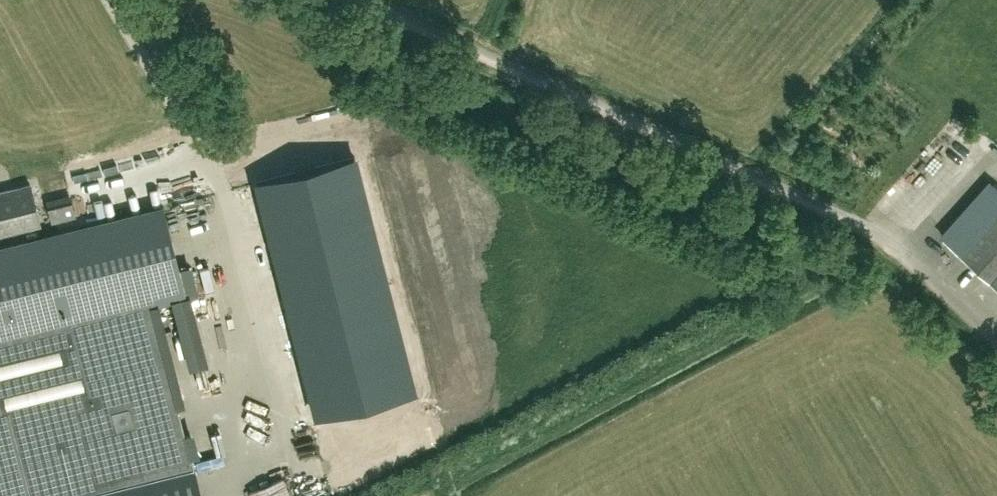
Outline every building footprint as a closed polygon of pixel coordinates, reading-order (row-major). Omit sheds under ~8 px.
[(258,181),(317,415),(414,390),(355,156),(258,181)] [(0,190),(0,236),(40,226),(29,183),(0,190)] [(52,221),(76,215),(71,196),(47,202),(52,221)] [(163,207),(0,247),(0,495),(131,495),(126,476),(159,468),(190,460),(184,436),(176,406),(151,305),(159,303),(171,300),(186,296),(179,268),(163,207)] [(967,258),(996,284),(996,224),(967,258)] [(283,477),(249,491),(252,495),(292,495),(283,477)]
